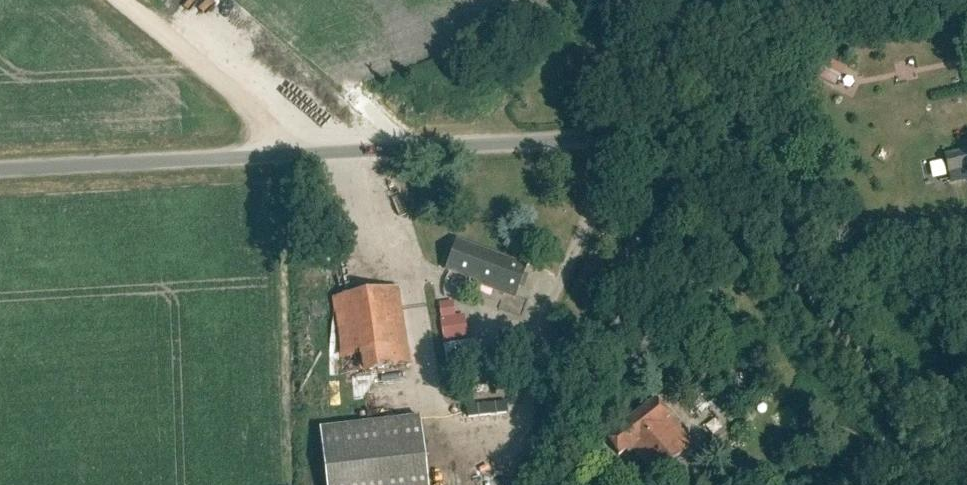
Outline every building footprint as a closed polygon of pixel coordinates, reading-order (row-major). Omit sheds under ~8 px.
[(797,67),(834,86),(844,66),(807,47),(797,67)] [(944,162),(966,157),(966,140),(940,146),(944,162)] [(928,162),(930,177),(944,175),(942,161),(928,162)] [(515,296),(526,266),(456,241),(446,269),(477,280),(476,282),(515,296)] [(345,377),(411,365),(398,286),(332,297),(345,377)] [(477,336),(468,338),(463,313),(453,315),(451,300),(435,303),(446,367),(481,361),(477,336)] [(663,404),(609,434),(623,458),(643,446),(654,467),(688,448),(663,404)] [(427,419),(329,431),(336,484),(436,484),(427,419)]
